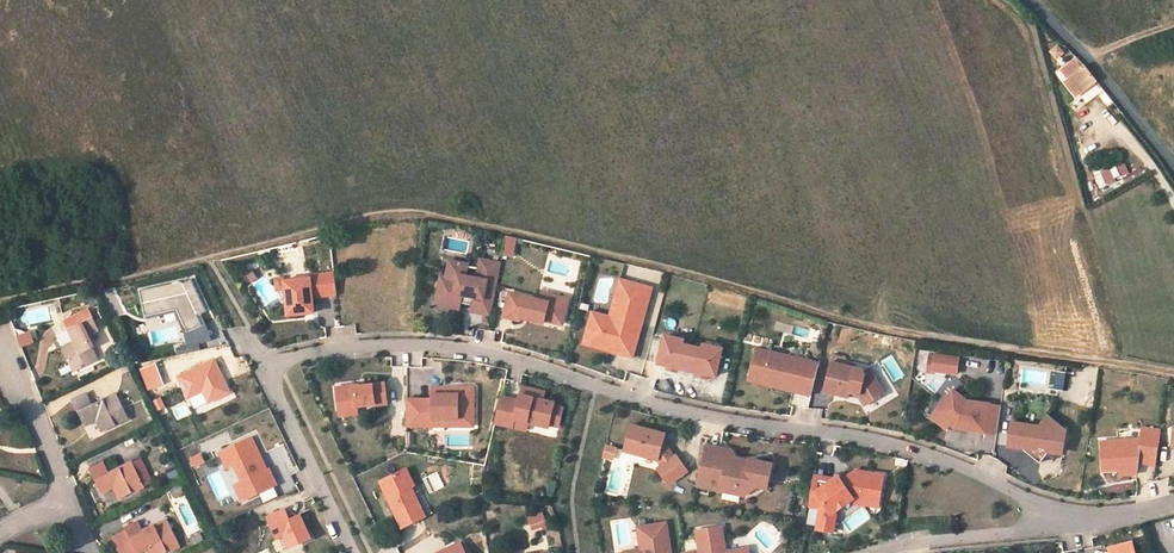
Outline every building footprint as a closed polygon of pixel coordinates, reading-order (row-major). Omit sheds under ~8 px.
[(1059,45),(1048,50),(1054,62),(1064,56),(1059,45)] [(1097,79),(1086,66),(1082,69),(1077,65),(1072,70),(1076,75),(1074,77),(1086,89),(1097,79)] [(1082,95),(1086,100),(1097,93),(1107,107),(1113,103),(1099,83),(1082,95)] [(1127,160),(1133,155),(1122,140),(1115,145),(1127,160)] [(1121,177),(1129,174),(1125,163),(1117,166),(1121,177)] [(1098,188),(1121,180),(1116,165),(1093,174),(1098,188)] [(460,196),(458,210),(474,214),(477,201),(460,196)] [(505,236),(501,256),(513,258),(517,238),(505,236)] [(481,257),(478,275),(498,280),(502,262),(481,257)] [(450,258),(447,274),(442,273),(436,302),(461,307),(462,300),(463,297),(473,299),(474,295),(484,296),(481,311),(492,313),(498,280),(478,275),(467,274),(470,262),(450,258)] [(312,296),(336,293),(334,271),(309,274),(310,276),(284,280),(288,315),(306,312),(306,311),(311,310),(311,312),(314,311),(312,296)] [(161,284),(138,288),(144,316),(176,309),(187,332),(202,326),(198,315),(205,312),(191,279),(183,282),(178,281),(161,284)] [(606,317),(589,313),(587,320),(615,327),(617,320),(612,319),(619,292),(626,287),(628,287),(630,283),(616,280),(606,317)] [(614,354),(630,358),(640,319),(634,318),(639,301),(644,303),(648,288),(630,283),(628,287),(626,287),(619,292),(612,319),(617,320),(615,327),(587,320),(580,345),(609,352),(610,350),(615,351),(614,354)] [(562,325),(569,303),(551,298),(550,303),(542,300),(512,291),(505,314),(520,319),(521,316),(537,321),(538,318),(545,320),(562,325)] [(542,300),(550,303),(551,298),(569,303),(570,300),(544,293),(544,295),(542,300)] [(471,309),(481,311),(484,296),(474,295),(473,299),(472,302),(471,309)] [(634,318),(640,319),(644,303),(639,301),(634,318)] [(89,320),(95,317),(91,309),(86,312),(89,320)] [(67,321),(70,329),(75,341),(64,347),(75,371),(100,360),(89,336),(101,330),(95,317),(89,320),(86,312),(67,321)] [(75,341),(70,329),(58,334),(64,347),(75,341)] [(21,347),(34,341),(30,330),(16,335),(21,347)] [(663,336),(662,340),(681,344),(682,340),(663,336)] [(681,344),(662,340),(657,363),(667,365),(674,367),(676,367),(677,365),(686,367),(690,346),(681,344)] [(700,343),(700,347),(719,352),(720,347),(700,343)] [(700,347),(690,346),(686,367),(695,369),(695,371),(697,371),(704,373),(714,375),(719,352),(700,347)] [(771,351),(756,348),(748,380),(772,386),(773,382),(791,386),(790,390),(811,395),(816,373),(806,370),(808,360),(787,355),(785,361),(770,358),(771,351)] [(787,355),(771,351),(770,358),(785,361),(787,355)] [(831,361),(847,365),(848,362),(845,355),(833,352),(831,361)] [(933,368),(957,371),(959,356),(935,353),(934,356),(933,368)] [(192,410),(232,392),(215,357),(176,375),(192,410)] [(806,370),(816,373),(818,363),(808,360),(806,370)] [(831,361),(824,391),(848,397),(850,391),(860,394),(859,396),(864,405),(885,392),(879,383),(870,381),(863,371),(862,369),(847,365),(831,361)] [(156,362),(139,369),(148,390),(164,384),(156,362)] [(870,381),(879,383),(869,367),(863,371),(870,381)] [(375,405),(387,403),(384,382),(364,385),(354,386),(354,384),(335,387),(338,408),(357,406),(374,403),(375,405)] [(772,386),(790,390),(791,386),(773,382),(772,386)] [(432,399),(406,399),(406,426),(432,426),(432,418),(458,418),(458,426),(473,426),(473,387),(458,387),(458,394),(443,394),(443,387),(432,387),(432,399)] [(523,387),(521,394),(543,400),(545,392),(523,387)] [(963,427),(985,431),(989,403),(967,400),(953,389),(936,411),(951,422),(964,424),(963,427)] [(88,393),(75,398),(88,423),(100,418),(106,431),(131,419),(118,393),(94,403),(88,393)] [(518,407),(500,403),(495,423),(513,427),(515,419),(527,422),(548,427),(549,424),(553,406),(554,402),(543,400),(521,394),(519,400),(518,407)] [(156,411),(166,407),(161,396),(152,400),(156,411)] [(519,400),(501,396),(500,403),(518,407),(519,400)] [(176,421),(191,414),(185,401),(170,407),(176,421)] [(989,403),(985,431),(997,432),(1001,405),(989,403)] [(357,413),(357,406),(338,408),(339,415),(357,413)] [(553,406),(549,424),(558,426),(562,408),(553,406)] [(951,422),(936,411),(932,415),(947,427),(948,425),(963,427),(964,424),(951,422)] [(1025,422),(1013,420),(1009,444),(1014,445),(1023,446),(1028,451),(1040,461),(1043,457),(1049,451),(1058,440),(1067,429),(1048,414),(1040,424),(1037,427),(1025,425),(1025,422)] [(515,419),(513,427),(525,430),(527,422),(515,419)] [(666,434),(632,424),(626,446),(635,450),(635,452),(658,459),(662,465),(657,468),(668,484),(688,470),(677,455),(674,457),(664,441),(666,434)] [(1157,464),(1162,430),(1143,427),(1142,439),(1102,441),(1103,469),(1121,468),(1138,468),(1139,462),(1157,464)] [(254,433),(216,449),(238,502),(276,486),(254,433)] [(674,457),(677,455),(665,436),(664,441),(674,457)] [(605,442),(602,456),(614,459),(617,446),(605,442)] [(770,477),(773,465),(750,460),(750,461),(737,459),(735,455),(728,459),(721,448),(706,445),(697,486),(721,491),(722,484),(743,488),(747,494),(758,487),(763,488),(765,476),(770,477)] [(731,450),(721,448),(728,459),(735,455),(731,450)] [(193,468),(205,462),(200,452),(189,457),(193,468)] [(104,461),(91,467),(103,491),(116,486),(122,498),(147,486),(134,460),(110,472),(104,461)] [(414,485),(406,468),(380,481),(403,528),(425,515),(416,497),(412,499),(407,488),(411,486),(414,485)] [(820,508),(817,529),(829,532),(832,514),(836,511),(837,506),(844,501),(849,501),(854,498),(879,502),(883,474),(855,470),(841,480),(834,478),(815,491),(811,491),(809,507),(820,508)] [(722,484),(721,491),(743,496),(747,494),(743,488),(722,484)] [(412,499),(416,497),(411,486),(407,488),(412,499)] [(301,511),(289,516),(285,506),(265,514),(280,552),(305,552),(301,542),(311,538),(301,511)] [(528,514),(530,529),(547,527),(545,511),(528,514)] [(128,525),(140,551),(152,545),(156,552),(165,552),(182,545),(170,519),(146,530),(140,519),(128,525)] [(638,528),(642,552),(635,552),(671,552),(666,523),(638,528)] [(748,547),(726,550),(722,526),(696,530),(700,552),(750,552),(748,547)] [(1134,541),(1111,547),(1113,552),(1137,552),(1134,541)]
